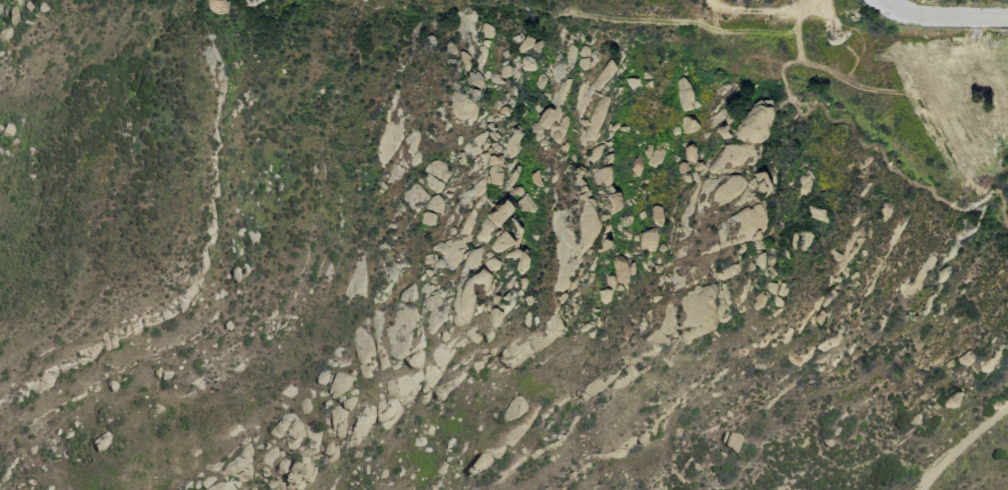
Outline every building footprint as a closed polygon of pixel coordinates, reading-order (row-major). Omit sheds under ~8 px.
[(206,12),(224,11),(224,0),(206,0),(206,12)] [(532,37),(523,32),(515,48),(524,53),(532,37)] [(201,52),(209,72),(222,66),(213,47),(201,52)] [(530,71),(535,62),(523,55),(518,64),(530,71)] [(589,84),(598,90),(616,64),(608,57),(589,84)] [(673,78),(681,110),(694,107),(685,75),(673,78)] [(544,144),(547,137),(557,141),(568,118),(542,106),(531,130),(536,133),(533,140),(544,144)] [(698,126),(690,113),(677,121),(685,134),(698,126)] [(487,181),(499,182),(502,161),(490,159),(487,181)] [(640,161),(632,160),(629,171),(638,173),(640,161)] [(609,184),(608,166),(596,166),(596,184),(609,184)] [(773,183),(759,168),(744,182),(758,197),(773,183)] [(424,208),(438,212),(443,196),(428,193),(424,208)] [(517,202),(529,214),(536,206),(524,195),(517,202)] [(651,222),(662,221),(660,204),(650,204),(651,222)] [(418,221),(431,225),(435,213),(423,209),(418,221)] [(490,248),(502,252),(499,259),(524,268),(529,252),(514,247),(520,230),(499,223),(490,248)] [(627,280),(626,273),(630,273),(628,255),(612,257),(614,280),(627,280)] [(599,287),(598,299),(608,300),(609,288),(599,287)] [(501,305),(490,304),(487,319),(498,321),(501,305)] [(335,397),(352,383),(344,374),(341,376),(339,373),(325,386),(335,397)] [(723,447),(737,453),(743,439),(729,433),(723,447)] [(287,472),(280,470),(279,474),(285,476),(283,484),(296,488),(302,471),(288,467),(287,472)]
